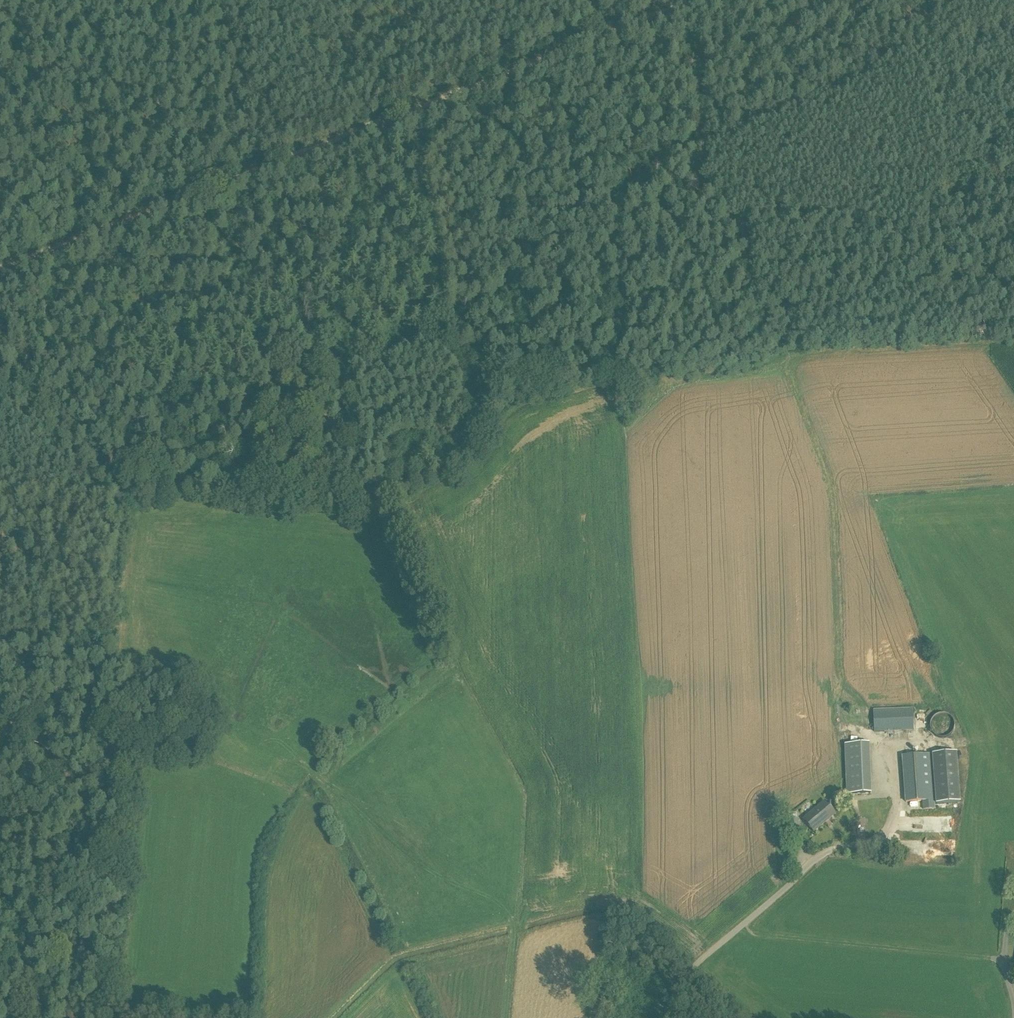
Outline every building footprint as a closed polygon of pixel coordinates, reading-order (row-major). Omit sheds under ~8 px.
[(874,733),(914,731),(913,708),(873,710),(874,733)] [(942,739),(944,738),(946,738),(948,737),(949,736),(951,735),(952,733),(953,731),(954,729),(954,727),(954,725),(954,723),(953,721),(952,720),(951,718),(949,717),(947,716),(945,715),(943,715),(941,715),(939,715),(938,716),(936,716),(934,718),(933,719),(932,721),(931,723),(930,725),(930,727),(930,729),(931,731),(932,732),(933,734),(934,736),(936,737),(938,738),(940,738),(942,739)] [(871,740),(848,741),(849,789),(872,789),(871,740)] [(935,804),(961,802),(957,752),(931,755),(935,804)] [(936,809),(931,754),(901,756),(905,803),(922,802),(923,810),(936,809)] [(815,832),(835,813),(825,801),(804,819),(815,832)] [(798,829),(797,819),(780,821),(781,829),(783,828),(783,831),(789,830),(798,829)] [(938,841),(938,854),(945,854),(945,846),(949,846),(949,841),(938,841)]
